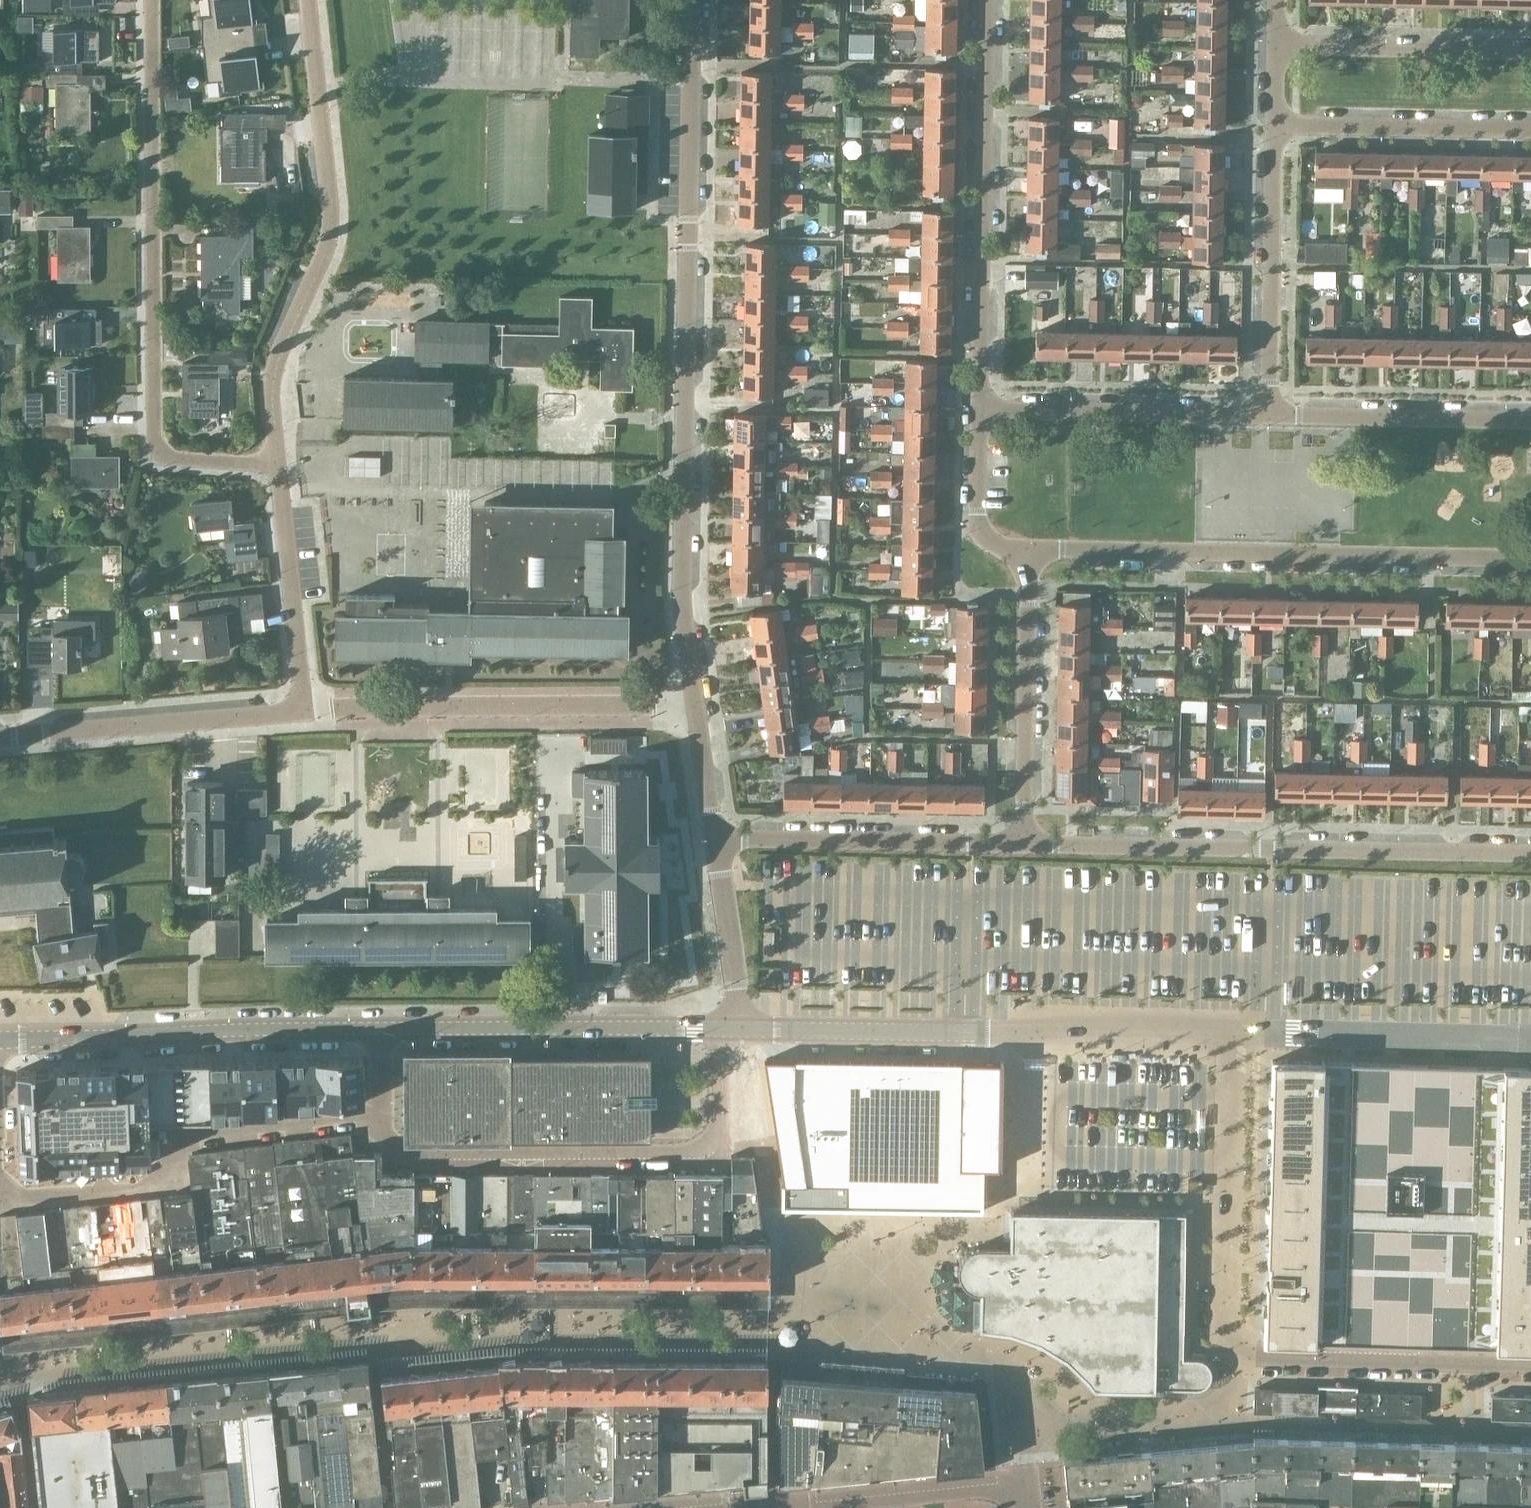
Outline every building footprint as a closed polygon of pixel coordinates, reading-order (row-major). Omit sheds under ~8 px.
[(63,15),(86,15),(86,3),(116,2),(116,0),(63,0),(63,15)] [(205,45),(246,40),(245,23),(257,21),(254,0),(208,0),(210,13),(200,14),(203,46),(205,46),(205,45)] [(570,18),(569,54),(598,54),(599,35),(628,36),(629,0),(570,0),(570,18)] [(956,0),(926,0),(926,19),(956,20),(956,0)] [(1060,0),(1030,0),(1029,19),(1060,19),(1060,0)] [(779,27),(779,26),(780,2),(750,2),(750,26),(779,27)] [(1226,25),(1226,2),(1196,2),(1196,25),(1226,25)] [(903,29),(903,15),(893,14),(892,28),(903,29)] [(903,15),(903,29),(913,29),(914,15),(903,15)] [(1082,29),(1082,15),(1072,15),(1072,29),(1082,29)] [(1082,15),(1082,29),(1093,29),(1094,15),(1082,15)] [(955,51),(956,20),(926,19),(925,50),(935,50),(935,56),(945,56),(945,51),(955,51)] [(1059,44),(1060,19),(1029,19),(1029,44),(1059,44)] [(1173,33),(1173,20),(1163,19),(1162,33),(1173,33)] [(1184,20),(1181,20),(1173,20),(1173,33),(1183,34),(1184,20)] [(779,27),(750,26),(749,52),(779,52),(779,40),(792,40),(792,36),(802,37),(802,22),(792,22),(792,27),(779,26),(779,27)] [(802,22),(802,37),(813,37),(813,23),(802,22)] [(1225,48),(1226,25),(1196,25),(1195,48),(1225,48)] [(99,29),(53,29),(53,50),(46,50),(46,72),(67,72),(67,61),(99,61),(99,29)] [(849,32),(848,56),(872,57),(873,33),(849,32)] [(205,46),(203,46),(207,81),(221,79),(223,92),(219,92),(220,94),(241,92),(241,87),(262,85),(262,86),(264,86),(260,50),(248,51),(246,40),(205,45),(205,46)] [(1059,69),(1059,44),(1029,44),(1029,69),(1059,69)] [(638,56),(638,47),(624,46),(624,56),(638,56)] [(1225,71),(1225,48),(1195,48),(1195,71),(1225,71)] [(1081,79),(1082,65),(1071,65),(1071,79),(1081,79)] [(1082,65),(1081,79),(1092,79),(1093,65),(1082,65)] [(1172,80),(1172,66),(1162,66),(1161,79),(1172,80)] [(1182,80),(1182,71),(1182,66),(1172,66),(1172,80),(1182,80)] [(954,93),(955,68),(911,68),(911,80),(924,80),(924,92),(954,93)] [(1058,100),(1059,69),(1029,69),(1028,99),(1038,99),(1038,105),(1048,105),(1048,100),(1058,100)] [(1224,95),(1225,71),(1195,71),(1194,94),(1224,95)] [(58,130),(88,130),(88,95),(77,95),(77,73),(67,73),(67,72),(46,72),(46,85),(57,85),(58,130)] [(770,98),(771,72),(741,72),(740,98),(770,98)] [(902,101),(902,87),(891,87),(891,101),(902,101)] [(912,101),(912,87),(902,87),(902,101),(912,101)] [(15,89),(16,117),(38,116),(37,88),(15,89)] [(1094,90),(1094,105),(1116,106),(1117,91),(1094,90)] [(954,116),(954,93),(924,92),(924,114),(924,115),(954,116)] [(589,133),(588,208),(635,209),(635,207),(633,207),(633,191),(635,191),(635,190),(646,190),(648,94),(606,93),(605,133),(589,133)] [(740,98),(740,122),(770,123),(770,112),(783,112),(783,107),(793,108),(793,94),(783,94),(782,98),(770,98),(740,98)] [(793,94),(793,108),(803,108),(803,94),(793,94)] [(1224,126),(1224,95),(1194,94),(1194,125),(1204,125),(1203,130),(1214,130),(1214,125),(1224,126)] [(267,126),(265,126),(265,114),(236,114),(236,120),(229,120),(229,126),(221,126),(221,179),(257,179),(257,139),(267,139),(267,126)] [(924,114),(904,114),(904,125),(924,126),(924,138),(954,139),(954,116),(924,115),(924,114)] [(1182,125),(1182,114),(1168,114),(1168,124),(1182,125)] [(857,116),(856,138),(883,139),(883,123),(872,123),(872,116),(857,116)] [(1057,125),(1058,118),(1028,117),(1027,143),(1057,143),(1057,135),(1063,135),(1066,133),(1066,128),(1063,125),(1057,125)] [(782,123),(770,123),(740,122),(739,147),(769,148),(769,137),(782,137),(782,123)] [(901,147),(901,133),(891,133),(890,147),(901,147)] [(911,148),(911,138),(912,133),(901,133),(901,147),(911,148)] [(953,162),(954,139),(924,138),(923,162),(953,162)] [(1080,153),(1080,139),(1070,139),(1070,153),(1080,153)] [(1080,139),(1080,153),(1091,153),(1091,139),(1080,139)] [(1153,156),(1153,143),(1132,142),(1132,155),(1153,156)] [(1057,168),(1057,143),(1027,143),(1027,168),(1057,168)] [(1223,168),(1224,144),(1194,144),(1182,144),(1182,143),(1167,143),(1167,153),(1181,154),(1181,155),(1194,155),(1193,167),(1193,168),(1223,168)] [(739,147),(739,172),(769,173),(769,162),(782,163),(782,157),(792,158),(792,144),(782,144),(782,148),(769,148),(739,147)] [(792,144),(792,158),(802,158),(802,144),(792,144)] [(1348,173),(1349,152),(1315,151),(1314,185),(1343,185),(1348,185),(1348,173)] [(1381,174),(1382,152),(1349,152),(1348,173),(1380,174),(1381,174)] [(1414,175),(1414,153),(1382,152),(1381,174),(1380,174),(1380,187),(1390,187),(1390,174),(1413,175),(1414,175)] [(1447,175),(1448,154),(1414,153),(1414,175),(1413,175),(1412,187),(1423,187),(1424,187),(1424,175),(1446,175),(1447,175)] [(1480,176),(1480,154),(1448,154),(1447,175),(1446,175),(1445,195),(1456,195),(1457,175),(1480,176)] [(1513,176),(1513,155),(1480,154),(1480,176),(1480,188),(1475,188),(1474,199),(1489,199),(1489,176),(1512,176),(1513,176)] [(1513,155),(1513,176),(1512,176),(1511,190),(1521,190),(1522,177),(1530,177),(1530,155),(1513,155)] [(953,193),(953,162),(923,162),(923,177),(911,177),(911,181),(897,181),(896,192),(910,192),(910,197),(923,197),(923,192),(933,192),(933,198),(943,198),(943,193),(953,193)] [(1223,191),(1223,168),(1193,168),(1193,167),(1180,166),(1179,178),(1193,179),(1193,191),(1223,191)] [(1056,193),(1057,168),(1027,168),(1026,193),(1056,193)] [(768,198),(769,173),(739,172),(738,198),(768,198)] [(1170,200),(1170,186),(1160,185),(1159,200),(1170,200)] [(1343,196),(1357,196),(1357,186),(1348,185),(1343,185),(1343,196)] [(1170,186),(1170,200),(1180,200),(1181,191),(1181,186),(1170,186)] [(1423,187),(1412,187),(1409,187),(1409,197),(1423,197),(1423,187)] [(11,212),(11,189),(0,189),(0,213),(11,212)] [(1079,203),(1079,189),(1069,189),(1068,203),(1079,203)] [(1079,189),(1079,203),(1090,203),(1090,190),(1079,189)] [(1193,191),(1181,191),(1180,200),(1193,200),(1192,214),(1222,214),(1223,191),(1193,191)] [(1056,218),(1056,193),(1026,193),(1026,218),(1056,218)] [(738,198),(738,223),(768,224),(768,214),(781,215),(781,208),(791,208),(791,194),(781,194),(781,198),(768,198),(738,198)] [(791,208),(801,208),(801,194),(791,194),(791,208)] [(1357,207),(1357,196),(1343,196),(1343,207),(1357,207)] [(1423,208),(1423,197),(1409,197),(1409,208),(1423,208)] [(1489,199),(1474,199),(1474,209),(1489,209),(1489,199)] [(866,223),(866,213),(866,209),(844,208),(843,222),(866,223)] [(908,210),(909,220),(922,220),(922,234),(952,234),(952,210),(922,210),(922,211),(908,210)] [(59,279),(89,279),(89,226),(73,226),(73,214),(37,215),(37,227),(58,227),(59,279)] [(1222,237),(1222,214),(1192,214),(1192,236),(1192,237),(1222,237)] [(1055,241),(1056,218),(1026,218),(1025,249),(1035,249),(1035,254),(1045,254),(1045,258),(1079,259),(1079,244),(1065,244),(1065,242),(1055,241)] [(227,222),(227,235),(202,235),(202,297),(223,297),(223,304),(230,310),(239,310),(239,255),(252,255),(252,222),(227,222)] [(899,243),(899,229),(889,228),(889,242),(899,243)] [(910,229),(909,229),(899,229),(899,243),(909,243),(910,229)] [(1169,246),(1169,232),(1159,232),(1159,246),(1169,246)] [(952,257),(952,234),(922,234),(922,257),(952,257)] [(1180,236),(1180,246),(1180,248),(1192,248),(1192,261),(1221,261),(1222,237),(1192,237),(1192,236),(1180,236)] [(775,270),(775,245),(775,244),(746,243),(745,269),(775,270)] [(1096,243),(1096,257),(1119,257),(1119,243),(1096,243)] [(1315,254),(1315,262),(1337,264),(1338,255),(1315,254)] [(908,257),(908,271),(921,271),(921,276),(921,280),(951,280),(952,257),(922,257),(908,257)] [(854,259),(845,259),(842,259),(842,273),(853,274),(854,259)] [(904,273),(905,261),(890,261),(890,273),(904,273)] [(798,280),(798,266),(787,265),(787,279),(798,280)] [(798,266),(798,280),(808,280),(808,266),(798,266)] [(774,295),(775,270),(745,269),(745,294),(774,295)] [(1057,288),(1058,282),(1058,270),(1025,269),(1025,287),(1057,288)] [(1334,287),(1334,271),(1314,271),(1313,286),(1334,287)] [(898,289),(898,275),(888,275),(888,289),(898,289)] [(898,275),(898,289),(909,289),(909,290),(921,290),(921,303),(951,303),(951,280),(921,280),(921,276),(909,276),(909,275),(898,275)] [(787,295),(774,295),(745,294),(744,319),(774,320),(774,308),(787,309),(787,295)] [(599,388),(617,389),(632,389),(634,327),(592,326),(592,296),(560,295),(559,324),(488,322),(488,321),(416,319),(415,357),(420,357),(420,378),(345,377),(345,375),(344,375),(343,423),(344,423),(344,421),(450,424),(450,425),(451,425),(452,397),(454,398),(454,391),(452,391),(452,377),(451,377),(451,379),(440,378),(440,358),(487,359),(488,332),(502,332),(501,364),(549,365),(549,357),(600,358),(599,388)] [(1089,309),(1103,309),(1103,299),(1089,299),(1089,309)] [(1146,310),(1160,311),(1160,300),(1146,300),(1146,310)] [(1202,311),(1217,312),(1217,301),(1203,301),(1202,311)] [(906,303),(905,313),(921,314),(920,326),(950,327),(951,303),(921,303),(906,303)] [(1326,314),(1339,314),(1340,304),(1326,303),(1326,314)] [(1037,318),(1046,318),(1047,305),(1036,304),(1036,318),(1037,318)] [(1383,315),(1396,316),(1397,305),(1383,304),(1383,315)] [(1439,316),(1453,316),(1453,305),(1439,305),(1439,316)] [(1510,307),(1505,306),(1496,306),(1496,317),(1510,317),(1510,307)] [(79,307),(47,307),(47,321),(55,321),(55,343),(101,343),(101,319),(79,319),(79,307)] [(1089,319),(1103,320),(1103,309),(1089,309),(1089,319)] [(1160,321),(1160,311),(1146,310),(1145,321),(1149,321),(1160,321)] [(1217,322),(1217,312),(1202,311),(1202,322),(1206,322),(1217,322)] [(1339,324),(1339,314),(1326,314),(1326,324),(1336,324),(1339,324)] [(797,330),(797,316),(786,315),(786,329),(797,330)] [(1396,325),(1396,316),(1383,315),(1382,325),(1396,325)] [(797,316),(797,330),(807,330),(807,316),(797,316)] [(1453,326),(1453,316),(1439,316),(1439,326),(1450,326),(1453,326)] [(1510,328),(1510,317),(1496,317),(1496,327),(1510,328)] [(1036,331),(1035,355),(1064,356),(1065,331),(1046,331),(1046,318),(1037,318),(1036,331)] [(773,345),(774,320),(744,319),(744,344),(773,345)] [(897,335),(897,321),(887,321),(887,335),(897,335)] [(908,321),(897,321),(897,335),(908,335),(908,321)] [(1150,333),(1149,358),(1178,358),(1178,334),(1177,333),(1160,333),(1161,321),(1160,321),(1149,321),(1149,333),(1150,333)] [(1178,334),(1178,358),(1206,359),(1206,334),(1189,334),(1189,322),(1177,322),(1177,333),(1178,334)] [(1206,322),(1206,334),(1206,359),(1235,359),(1236,335),(1217,334),(1218,322),(1217,322),(1206,322)] [(1306,336),(1305,361),(1335,361),(1335,336),(1336,336),(1336,324),(1326,324),(1325,324),(1324,336),(1306,336)] [(920,326),(920,335),(920,350),(950,350),(950,327),(920,326)] [(1420,338),(1420,363),(1448,364),(1449,338),(1450,326),(1439,326),(1439,338),(1420,338)] [(1092,357),(1093,332),(1065,331),(1064,356),(1092,357)] [(1121,357),(1121,332),(1093,332),(1092,357),(1121,357)] [(1150,333),(1149,333),(1121,332),(1121,357),(1149,358),(1150,333)] [(1363,337),(1336,336),(1335,336),(1335,361),(1363,362),(1363,337)] [(1392,362),(1392,337),(1363,337),(1363,362),(1392,362)] [(1420,363),(1420,338),(1392,337),(1392,362),(1420,363)] [(1462,339),(1449,338),(1448,364),(1477,364),(1477,339),(1462,339)] [(1505,340),(1478,339),(1477,339),(1477,364),(1505,365),(1505,340)] [(1505,340),(1505,365),(1530,365),(1530,340),(1505,340)] [(773,370),(773,345),(744,344),(743,369),(773,370)] [(210,362),(182,362),(182,415),(219,415),(218,375),(228,375),(228,363),(234,363),(234,349),(210,349),(210,362)] [(935,384),(936,360),(906,360),(905,383),(935,384)] [(828,377),(827,361),(814,361),(814,377),(828,377)] [(743,369),(743,394),(772,395),(773,383),(786,384),(786,379),(796,380),(796,366),(786,366),(786,370),(773,370),(743,369)] [(796,366),(796,380),(806,380),(806,366),(796,366)] [(59,411),(41,411),(41,424),(42,424),(73,424),(73,412),(88,412),(88,396),(92,396),(92,383),(88,383),(87,367),(59,367),(59,411)] [(882,392),(883,378),(872,378),(872,392),(882,392)] [(893,379),(885,378),(883,378),(882,392),(893,393),(893,382),(893,379)] [(935,407),(935,384),(905,383),(905,406),(889,406),(935,407)] [(803,406),(828,406),(828,389),(803,389),(803,406)] [(935,430),(935,407),(889,406),(889,418),(892,418),(892,425),(892,429),(935,430)] [(790,416),(764,415),(734,415),(734,440),(764,441),(764,429),(777,430),(777,426),(790,427),(790,416)] [(74,436),(74,424),(73,424),(42,424),(42,436),(74,436)] [(881,439),(882,424),(871,424),(871,438),(881,439)] [(892,429),(892,425),(882,424),(881,439),(892,439),(904,440),(904,452),(904,453),(934,454),(935,430),(892,429)] [(763,466),(764,441),(734,440),(733,465),(763,466)] [(118,456),(95,456),(95,442),(75,442),(75,456),(73,456),(73,484),(118,484),(118,456)] [(890,452),(890,464),(904,465),(903,476),(934,477),(934,454),(904,453),(904,452),(890,452)] [(733,465),(733,490),(763,491),(776,492),(776,476),(786,476),(786,462),(776,462),(776,466),(763,466),(733,465)] [(796,476),(797,466),(797,462),(786,462),(786,476),(796,476)] [(881,485),(881,471),(870,470),(870,485),(881,485)] [(881,471),(881,485),(891,485),(891,471),(881,471)] [(933,500),(934,477),(903,476),(903,499),(933,500)] [(762,516),(763,491),(733,490),(733,515),(762,516)] [(226,541),(255,538),(253,521),(233,523),(230,498),(191,503),(194,528),(225,524),(226,541)] [(933,523),(933,500),(903,499),(890,498),(890,517),(891,517),(890,522),(902,522),(933,523)] [(346,594),(346,614),(337,614),(336,654),(469,656),(469,648),(626,651),(627,613),(617,613),(618,598),(621,598),(622,536),(613,535),(613,502),(484,500),(484,538),(479,538),(479,562),(484,562),(483,584),(469,584),(469,597),(468,597),(468,610),(429,610),(429,603),(394,603),(395,594),(345,593),(345,594),(346,594)] [(785,525),(785,512),(775,512),(775,525),(785,525)] [(795,526),(795,517),(796,512),(785,512),(785,525),(795,526)] [(762,541),(762,516),(733,515),(732,540),(762,541)] [(880,531),(880,517),(869,517),(869,531),(880,531)] [(880,517),(880,531),(890,531),(890,522),(891,517),(890,517),(880,517)] [(932,546),(933,523),(902,522),(902,545),(932,546)] [(732,540),(732,565),(762,566),(762,554),(774,554),(775,541),(762,541),(732,540)] [(932,546),(902,545),(892,545),(891,554),(902,554),(902,568),(932,569),(932,546)] [(784,576),(784,562),(774,562),(774,566),(762,566),(732,565),(731,591),(761,591),(761,581),(774,581),(774,575),(784,576)] [(808,562),(795,562),(784,562),(784,576),(794,576),(795,570),(808,570),(808,562)] [(879,577),(879,563),(868,563),(868,577),(879,577)] [(879,563),(879,577),(901,578),(901,592),(931,592),(932,569),(902,568),(890,567),(890,564),(879,563)] [(713,592),(730,592),(730,573),(713,573),(713,592)] [(806,575),(806,597),(817,597),(818,575),(806,575)] [(207,651),(229,648),(225,613),(254,609),(253,606),(263,605),(261,591),(178,600),(180,624),(161,626),(164,655),(183,653),(184,658),(208,656),(207,651)] [(1218,619),(1219,597),(1185,597),(1185,618),(1184,618),(1184,630),(1184,644),(1195,645),(1195,631),(1194,631),(1195,618),(1218,619)] [(1251,619),(1251,598),(1219,597),(1218,619),(1251,619)] [(1284,620),(1284,599),(1251,598),(1251,619),(1284,620)] [(1317,621),(1317,599),(1284,599),(1284,620),(1317,621)] [(1350,621),(1350,600),(1317,599),(1317,621),(1349,621),(1350,621)] [(1383,622),(1383,601),(1350,600),(1350,621),(1349,621),(1349,637),(1359,637),(1360,622),(1383,622)] [(986,638),(987,606),(977,606),(977,602),(967,601),(967,606),(956,606),(955,637),(986,638)] [(1383,601),(1383,622),(1417,623),(1417,601),(1383,601)] [(1479,624),(1479,602),(1446,601),(1445,623),(1479,624)] [(0,602),(0,617),(19,617),(19,602),(0,602)] [(944,613),(945,606),(945,603),(931,602),(930,613),(944,613)] [(1512,624),(1512,603),(1479,602),(1479,624),(1512,624)] [(1103,605),(1089,605),(1089,604),(1059,603),(1059,627),(1089,628),(1089,629),(1101,629),(1101,632),(1111,632),(1111,619),(1102,618),(1103,605)] [(1512,603),(1512,624),(1530,625),(1530,603),(1512,603)] [(1175,606),(1153,606),(1152,630),(1174,630),(1175,606)] [(753,635),(783,631),(780,608),(750,612),(753,635)] [(897,608),(897,623),(914,623),(914,609),(897,608)] [(1111,619),(1111,632),(1122,633),(1122,619),(1111,619)] [(805,623),(807,637),(817,636),(816,622),(805,623)] [(797,639),(807,637),(805,623),(795,625),(796,629),(783,631),(753,635),(757,658),(786,654),(786,653),(784,640),(797,639)] [(1089,629),(1089,628),(1059,627),(1058,650),(1088,651),(1089,629)] [(80,667),(81,667),(81,632),(79,632),(79,633),(54,633),(54,632),(53,632),(53,639),(42,639),(42,636),(27,636),(28,665),(29,665),(29,664),(53,663),(53,667),(55,667),(55,666),(80,666),(80,667)] [(1246,642),(1260,643),(1260,632),(1246,632),(1246,642)] [(1326,633),(1317,633),(1312,633),(1312,644),(1326,644),(1326,633)] [(1378,645),(1392,645),(1392,635),(1378,634),(1378,645)] [(1474,647),(1487,647),(1488,636),(1474,636),(1474,647)] [(985,661),(986,638),(955,637),(955,646),(955,660),(985,661)] [(1260,653),(1260,643),(1246,642),(1246,652),(1260,653)] [(1326,654),(1326,644),(1312,644),(1312,654),(1326,654)] [(1391,655),(1392,645),(1378,645),(1378,655),(1391,655)] [(1487,657),(1487,647),(1474,647),(1473,657),(1487,657)] [(1088,662),(1088,651),(1058,650),(1058,673),(1088,674),(1100,674),(1099,679),(1110,679),(1110,664),(1100,664),(1100,663),(1088,662)] [(786,654),(757,658),(760,682),(802,676),(801,670),(801,669),(804,668),(801,651),(786,653),(786,654)] [(932,669),(933,655),(922,655),(922,669),(932,669)] [(933,655),(932,669),(943,669),(943,655),(933,655)] [(984,684),(985,661),(955,660),(954,684),(984,684)] [(1110,664),(1110,679),(1121,679),(1121,665),(1110,664)] [(811,669),(813,683),(824,682),(822,667),(811,669)] [(802,676),(760,682),(763,705),(805,699),(805,697),(803,685),(813,683),(811,669),(801,670),(802,676)] [(1087,687),(1088,674),(1058,673),(1057,696),(1087,697),(1099,697),(1100,687),(1087,687)] [(983,707),(984,684),(954,684),(954,693),(953,707),(983,707)] [(1087,697),(1057,696),(1057,719),(1087,720),(1087,697)] [(805,699),(763,705),(766,728),(796,723),(808,722),(807,717),(807,710),(810,709),(808,697),(805,697),(805,699)] [(932,716),(932,702),(922,702),(921,716),(932,716)] [(932,702),(932,716),(942,716),(942,702),(932,702)] [(1266,713),(1266,703),(1237,702),(1237,717),(1260,717),(1260,712),(1266,713)] [(983,730),(983,707),(953,707),(952,730),(983,730)] [(1328,720),(1343,720),(1343,707),(1328,708),(1328,720)] [(1109,725),(1109,711),(1099,711),(1098,724),(1109,725)] [(1120,711),(1109,711),(1109,725),(1120,725),(1120,711)] [(818,715),(819,729),(830,727),(828,714),(818,715)] [(809,730),(819,729),(818,715),(807,717),(808,722),(809,730)] [(1086,733),(1087,720),(1057,719),(1056,742),(1086,743),(1098,744),(1098,733),(1086,733)] [(799,747),(797,732),(809,730),(808,722),(796,723),(766,728),(769,751),(799,747)] [(591,751),(627,751),(627,736),(591,736),(591,751)] [(1294,749),(1308,749),(1308,738),(1294,738),(1294,749)] [(1351,750),(1365,750),(1365,740),(1351,739),(1351,750)] [(1408,751),(1422,751),(1422,741),(1408,740),(1408,751)] [(1086,744),(1086,743),(1056,742),(1056,765),(1086,766),(1086,744)] [(1479,752),(1493,753),(1493,742),(1479,742),(1479,752)] [(845,759),(845,751),(845,748),(831,747),(831,758),(845,759)] [(888,760),(902,760),(902,749),(888,749),(888,760)] [(1171,799),(1172,750),(1143,749),(1142,768),(1142,798),(1171,799)] [(1308,759),(1308,749),(1294,749),(1293,759),(1308,759)] [(944,750),(944,761),(958,761),(958,750),(944,750)] [(1365,760),(1365,750),(1351,750),(1350,760),(1346,760),(1346,773),(1332,772),(1331,797),(1360,797),(1360,773),(1360,760),(1365,760)] [(1421,761),(1422,751),(1408,751),(1408,761),(1421,761)] [(1493,763),(1493,753),(1479,752),(1479,763),(1493,763)] [(812,805),(812,781),(813,754),(801,754),(801,772),(784,772),(784,780),(783,780),(783,805),(812,805)] [(1197,765),(1211,766),(1211,755),(1197,754),(1197,765)] [(1108,771),(1108,757),(1098,757),(1097,771),(1108,771)] [(1108,757),(1108,771),(1118,771),(1118,777),(1129,777),(1129,767),(1119,766),(1119,757),(1108,757)] [(845,769),(845,759),(831,758),(831,768),(845,769)] [(868,782),(868,807),(896,807),(897,782),(898,782),(898,770),(901,770),(902,760),(888,760),(887,770),(888,770),(888,782),(868,782)] [(958,771),(958,761),(944,761),(944,771),(958,771)] [(1253,777),(1253,789),(1235,788),(1234,813),(1263,814),(1264,789),(1264,777),(1265,763),(1254,763),(1253,777)] [(1516,764),(1516,776),(1516,800),(1530,801),(1530,765),(1516,764)] [(1095,766),(1086,766),(1056,765),(1055,797),(1065,797),(1065,802),(1094,803),(1095,766)] [(1211,776),(1211,766),(1197,765),(1197,775),(1211,776)] [(1130,768),(1129,804),(1142,804),(1142,798),(1142,768),(1130,768)] [(659,860),(659,837),(646,837),(646,770),(572,770),(572,795),(584,795),(584,838),(564,838),(565,886),(584,886),(585,929),(573,929),(573,953),(647,953),(647,885),(659,885),(659,860)] [(1303,796),(1303,772),(1274,771),(1273,796),(1303,796)] [(1331,797),(1332,772),(1303,772),(1303,796),(1331,797)] [(856,781),(856,773),(840,773),(840,781),(840,806),(868,807),(868,782),(856,781)] [(1388,798),(1389,773),(1360,773),(1360,797),(1388,798)] [(1417,798),(1417,774),(1389,773),(1388,798),(1417,798)] [(1445,799),(1446,774),(1417,774),(1417,798),(1445,799)] [(1487,800),(1488,775),(1459,774),(1459,799),(1487,800)] [(1516,776),(1488,775),(1487,800),(1516,800),(1516,776)] [(840,806),(840,781),(812,781),(812,805),(840,806)] [(187,782),(187,878),(222,878),(222,849),(238,849),(237,820),(222,820),(222,782),(187,782)] [(925,783),(898,782),(897,782),(896,807),(925,808),(925,783)] [(953,808),(954,783),(925,783),(925,808),(953,808)] [(954,783),(953,808),(982,809),(983,784),(954,783)] [(1206,812),(1207,788),(1178,787),(1177,812),(1206,812)] [(1234,813),(1235,788),(1207,788),(1206,812),(1234,813)] [(265,789),(238,789),(237,789),(237,814),(265,813),(265,789)] [(36,910),(38,932),(39,938),(35,939),(35,942),(33,943),(36,958),(38,958),(41,975),(80,968),(104,964),(101,948),(111,946),(108,920),(95,922),(95,929),(74,933),(71,894),(72,894),(71,881),(74,880),(76,879),(79,878),(81,876),(82,873),(83,870),(84,868),(84,865),(83,862),(82,859),(81,857),(79,855),(76,853),(74,852),(71,851),(68,851),(67,838),(59,838),(59,836),(55,836),(54,825),(9,830),(7,824),(0,825),(0,914),(36,910)] [(513,836),(514,881),(526,880),(525,836),(513,836)] [(266,919),(266,957),(268,957),(268,954),(298,954),(298,957),(299,957),(299,954),(316,954),(316,957),(316,954),(347,954),(347,957),(348,957),(348,954),(364,954),(364,957),(365,957),(365,954),(396,954),(396,957),(397,957),(397,954),(429,954),(429,956),(430,956),(430,954),(446,954),(446,957),(447,957),(447,954),(477,954),(477,956),(478,956),(478,953),(494,953),(494,956),(495,956),(495,953),(526,953),(526,956),(528,956),(527,917),(526,917),(526,920),(495,920),(495,908),(447,908),(447,894),(446,894),(446,897),(429,897),(429,894),(428,894),(428,897),(425,897),(425,878),(368,878),(368,897),(365,897),(365,895),(364,895),(364,897),(348,897),(348,895),(346,895),(347,909),(298,909),(298,922),(267,922),(267,919),(266,919)] [(214,919),(214,956),(238,956),(238,919),(214,919)] [(764,930),(763,954),(773,954),(773,931),(764,930)] [(1019,998),(1031,999),(1031,984),(1019,983),(1019,998)] [(362,1055),(17,1069),(21,1167),(151,1162),(150,1122),(170,1122),(214,1120),(214,1117),(246,1115),(246,1112),(278,1111),(278,1108),(285,1108),(289,1108),(321,1106),(321,1103),(364,1101),(362,1055)] [(580,1139),(580,1120),(580,1055),(510,1056),(510,1120),(510,1140),(580,1139)] [(580,1055),(580,1120),(580,1139),(651,1139),(650,1055),(580,1055)] [(510,1140),(510,1120),(510,1056),(407,1056),(406,1140),(510,1140)] [(764,1060),(764,1062),(775,1134),(783,1184),(847,1185),(939,1186),(982,1187),(982,1164),(998,1164),(999,1062),(973,1062),(961,1061),(961,1063),(795,1061),(795,1060),(764,1060)] [(1264,1341),(1530,1350),(1530,1169),(1525,1169),(1529,1067),(1272,1060),(1266,1262),(1268,1262),(1268,1270),(1268,1281),(1266,1281),(1264,1341)] [(272,1142),(274,1162),(276,1182),(291,1305),(346,1298),(347,1314),(371,1311),(369,1296),(355,1173),(351,1153),(349,1134),(350,1134),(350,1132),(272,1142)] [(272,1142),(243,1146),(248,1186),(263,1308),(291,1305),(276,1182),(274,1162),(272,1142)] [(187,1157),(191,1192),(248,1186),(243,1146),(192,1152),(187,1157)] [(376,1153),(351,1153),(355,1173),(369,1296),(414,1292),(414,1173),(376,1173),(376,1153)] [(732,1154),(732,1174),(732,1205),(741,1205),(740,1293),(770,1293),(770,1282),(769,1241),(766,1241),(758,1197),(753,1155),(732,1154)] [(415,1173),(414,1173),(414,1292),(432,1292),(433,1174),(433,1182),(415,1182),(415,1173)] [(452,1174),(433,1174),(432,1292),(451,1292),(452,1174)] [(479,1174),(452,1174),(451,1292),(479,1292),(479,1174)] [(507,1174),(479,1174),(479,1292),(507,1292),(507,1174)] [(535,1174),(507,1174),(507,1292),(535,1292),(535,1174)] [(591,1174),(535,1174),(535,1292),(591,1292),(591,1174)] [(591,1174),(591,1292),(619,1292),(619,1174),(591,1174)] [(647,1174),(619,1174),(619,1292),(647,1292),(647,1174)] [(675,1174),(647,1174),(647,1292),(675,1292),(675,1174)] [(694,1174),(675,1174),(675,1292),(693,1293),(694,1174)] [(722,1174),(694,1174),(693,1293),(722,1293),(722,1174)] [(732,1174),(722,1174),(722,1293),(740,1293),(741,1205),(732,1205),(732,1174)] [(1188,1179),(1187,1190),(1201,1191),(1202,1180),(1188,1179)] [(782,1205),(782,1206),(844,1207),(846,1207),(847,1207),(847,1185),(783,1184),(782,1205)] [(847,1185),(847,1207),(938,1208),(939,1186),(847,1185)] [(191,1192),(207,1315),(263,1308),(248,1186),(191,1192)] [(939,1186),(938,1208),(981,1209),(982,1187),(939,1186)] [(191,1192),(165,1195),(179,1318),(207,1315),(191,1192)] [(146,1197),(160,1320),(179,1318),(165,1195),(146,1197)] [(146,1197),(91,1204),(105,1327),(160,1320),(146,1197)] [(91,1204),(63,1207),(77,1330),(105,1327),(91,1204)] [(63,1207),(44,1209),(58,1332),(77,1330),(63,1207)] [(44,1209),(16,1213),(31,1335),(58,1332),(44,1209)] [(1209,1381),(1211,1376),(1211,1371),(1209,1366),(1205,1362),(1201,1359),(1196,1358),(1183,1358),(1185,1213),(1010,1210),(1010,1246),(980,1246),(975,1246),(970,1248),(966,1250),(962,1254),(960,1258),(958,1263),(957,1268),(958,1273),(959,1278),(962,1282),(965,1286),(970,1289),(975,1291),(980,1291),(979,1327),(982,1327),(1008,1331),(1011,1331),(1037,1340),(1040,1342),(1064,1356),(1067,1359),(1085,1376),(1087,1379),(1093,1386),(1094,1387),(1154,1388),(1195,1388),(1200,1388),(1205,1385),(1209,1381)] [(0,1214),(0,1323),(2,1339),(31,1335),(16,1213),(0,1214)] [(497,1352),(464,1355),(475,1459),(507,1456),(508,1456),(499,1365),(499,1363),(497,1352)] [(507,1456),(513,1506),(528,1504),(524,1468),(519,1415),(518,1352),(497,1352),(499,1363),(508,1456),(507,1456)] [(519,1415),(524,1468),(547,1468),(546,1352),(518,1352),(519,1415)] [(546,1352),(547,1468),(547,1502),(566,1500),(565,1365),(565,1352),(546,1352)] [(593,1352),(593,1365),(594,1497),(612,1495),(612,1352),(593,1352)] [(612,1352),(612,1495),(743,1482),(744,1493),(766,1490),(767,1353),(612,1352)] [(339,1363),(340,1363),(355,1507),(382,1507),(369,1375),(370,1375),(368,1353),(338,1356),(339,1363)] [(436,1358),(452,1507),(480,1507),(475,1459),(464,1355),(436,1358)] [(408,1361),(424,1507),(452,1507),(436,1358),(408,1361)] [(813,1485),(822,1362),(804,1361),(804,1359),(782,1358),(781,1376),(778,1408),(779,1408),(779,1489),(813,1485)] [(267,1364),(283,1507),(301,1507),(300,1501),(315,1500),(316,1500),(302,1367),(301,1360),(267,1364)] [(380,1364),(388,1443),(393,1443),(395,1468),(390,1468),(395,1507),(424,1507),(408,1361),(380,1364)] [(853,1481),(863,1363),(822,1361),(822,1362),(813,1485),(853,1481)] [(302,1367),(316,1500),(315,1500),(316,1507),(355,1507),(340,1363),(339,1363),(302,1367)] [(894,1477),(902,1366),(863,1363),(853,1481),(894,1477)] [(242,1373),(257,1507),(283,1507),(267,1364),(241,1367),(242,1373)] [(593,1365),(565,1365),(566,1500),(594,1497),(593,1365)] [(934,1473),(942,1374),(903,1372),(904,1366),(902,1366),(894,1477),(934,1473)] [(217,1369),(218,1376),(217,1376),(226,1457),(231,1507),(257,1507),(242,1373),(241,1367),(217,1369)] [(191,1372),(206,1507),(231,1507),(226,1457),(217,1376),(218,1376),(217,1369),(192,1372),(192,1371),(191,1372)] [(136,1377),(142,1436),(149,1507),(206,1507),(191,1372),(170,1374),(170,1373),(156,1375),(157,1375),(136,1377)] [(939,1472),(995,1466),(986,1378),(979,1374),(972,1377),(958,1376),(956,1375),(951,1375),(946,1377),(943,1374),(942,1374),(934,1473),(935,1473),(939,1473),(939,1472)] [(136,1377),(105,1380),(112,1440),(142,1436),(136,1377)] [(28,1396),(31,1428),(32,1428),(40,1507),(119,1507),(105,1381),(105,1380),(42,1387),(43,1394),(28,1396)] [(1317,1385),(1317,1389),(1318,1389),(1317,1407),(1355,1408),(1356,1403),(1360,1403),(1360,1391),(1357,1390),(1357,1386),(1317,1385)] [(1317,1389),(1253,1387),(1253,1411),(1317,1413),(1317,1407),(1318,1389),(1317,1389)] [(1355,1408),(1355,1414),(1420,1416),(1420,1392),(1360,1391),(1360,1403),(1356,1403),(1355,1408)] [(1491,1394),(1490,1418),(1530,1419),(1530,1395),(1491,1394)] [(20,1432),(12,1407),(0,1410),(0,1507),(28,1507),(20,1432)] [(112,1440),(119,1507),(149,1507),(142,1436),(112,1440)] [(1252,1439),(1251,1507),(1284,1507),(1286,1437),(1252,1439)] [(1319,1438),(1286,1437),(1284,1507),(1317,1507),(1319,1438)] [(1353,1438),(1319,1438),(1317,1507),(1351,1507),(1353,1438)] [(1419,1440),(1353,1438),(1351,1507),(1417,1507),(1419,1440)] [(1252,1439),(1215,1443),(1222,1507),(1251,1507),(1252,1439)] [(1453,1441),(1419,1440),(1417,1507),(1451,1507),(1453,1441)] [(1486,1442),(1453,1441),(1451,1507),(1485,1507),(1486,1442)] [(1486,1442),(1485,1507),(1518,1507),(1519,1443),(1486,1442)] [(1215,1443),(1182,1446),(1188,1507),(1222,1507),(1215,1443)] [(1519,1443),(1518,1507),(1530,1507),(1530,1443),(1519,1443)] [(1182,1446),(1149,1449),(1155,1507),(1188,1507),(1182,1446)] [(1149,1449),(1063,1457),(1068,1507),(1155,1507),(1149,1449)]
